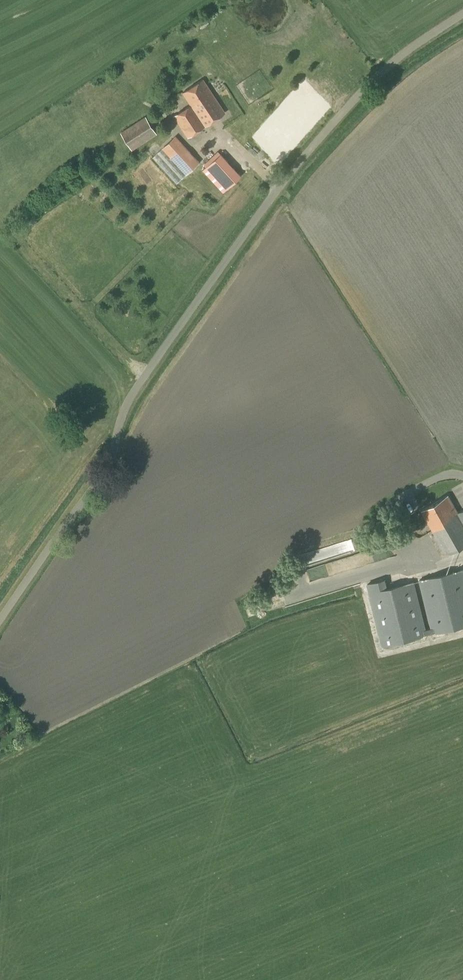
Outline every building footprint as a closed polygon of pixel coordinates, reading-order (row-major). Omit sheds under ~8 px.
[(187,138),(225,113),(203,79),(182,93),(190,105),(173,116),(187,138)] [(131,150),(157,134),(145,116),(120,133),(131,150)] [(162,147),(155,153),(180,179),(199,162),(183,144),(177,149),(174,145),(166,152),(162,147)] [(241,175),(222,153),(203,170),(223,191),(241,175)] [(447,495),(421,511),(433,532),(428,535),(430,539),(435,536),(447,555),(462,546),(462,510),(458,513),(447,495)] [(462,627),(462,570),(420,581),(431,627),(426,628),(414,582),(387,590),(385,581),(368,585),(384,647),(428,635),(432,634),(432,635),(462,627)]
